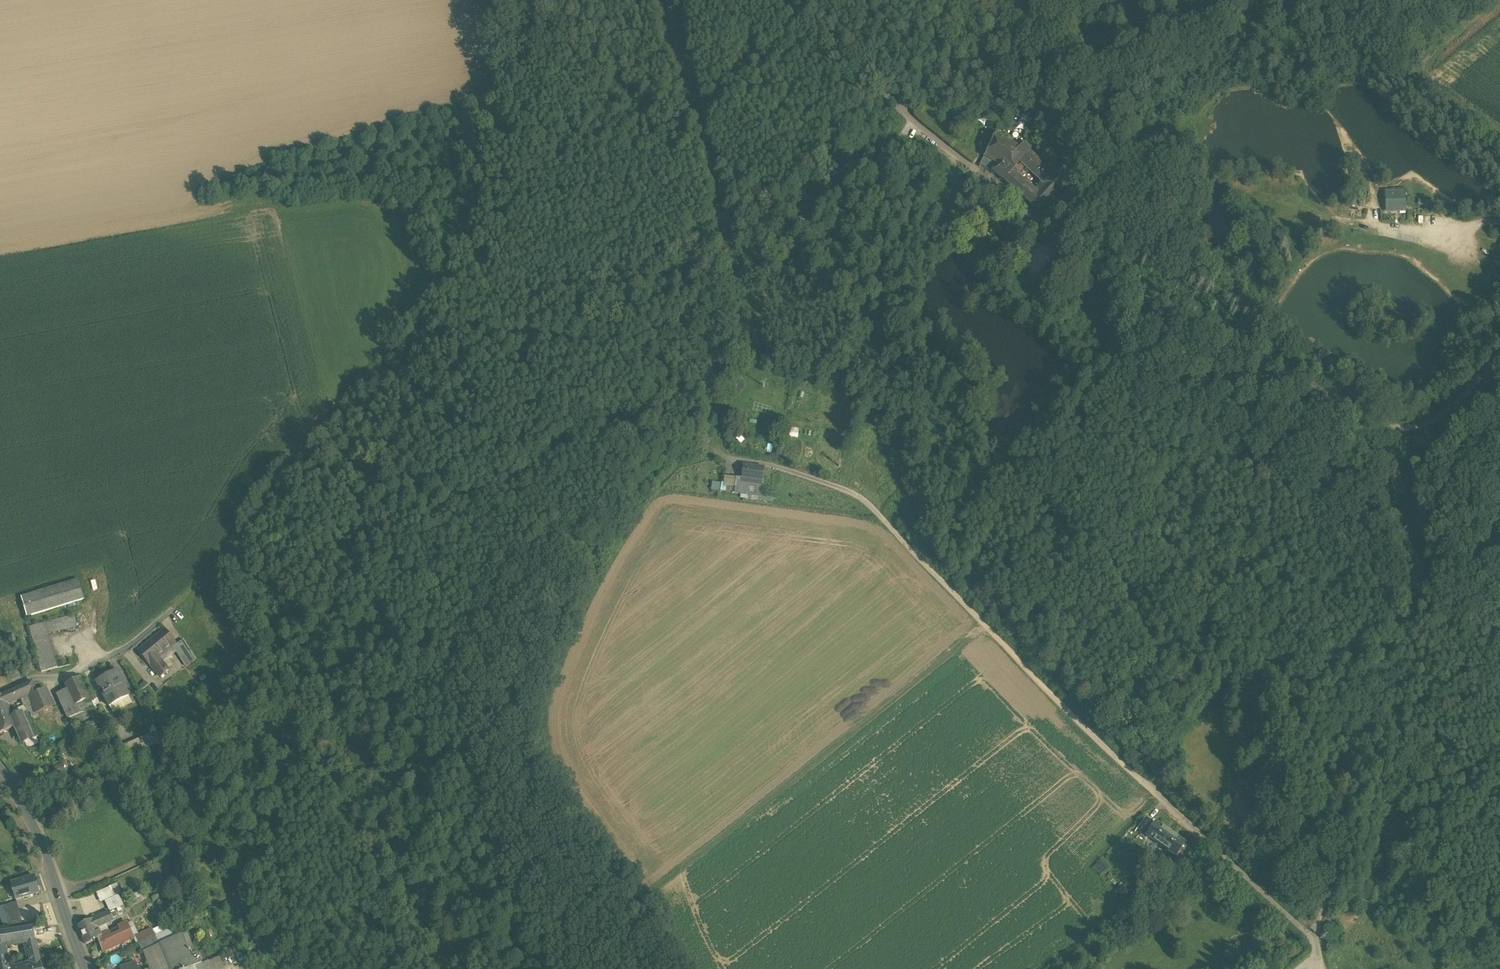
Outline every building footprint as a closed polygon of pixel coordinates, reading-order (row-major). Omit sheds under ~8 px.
[(996,134),(988,152),(986,151),(984,157),(995,163),(1009,143),(996,134)] [(1009,143),(995,163),(997,164),(991,172),(1001,179),(1012,165),(1017,158),(1025,149),(1023,148),(1021,151),(1009,143)] [(1041,155),(1050,164),(1058,155),(1050,147),(1041,155)] [(1054,176),(1025,149),(1017,158),(1027,167),(1046,184),(1054,176)] [(995,163),(984,157),(980,164),(991,172),(997,164),(995,163)] [(1027,167),(1017,158),(1012,165),(1021,175),(1027,167)] [(1021,175),(1012,165),(1001,179),(1029,203),(1036,195),(1017,179),(1021,175)] [(1036,195),(1029,203),(1038,211),(1063,184),(1054,176),(1046,184),(1036,195)] [(1405,191),(1385,192),(1386,205),(1406,204),(1405,191)] [(1434,202),(1419,201),(1418,209),(1433,210),(1434,202)] [(976,229),(962,224),(958,235),(971,240),(976,229)] [(730,390),(740,392),(742,380),(733,378),(730,390)] [(764,468),(743,465),(742,478),(741,479),(745,480),(763,482),(764,468)] [(762,486),(744,484),(745,480),(741,479),(742,478),(736,478),(736,486),(735,487),(736,487),(735,492),(749,494),(749,497),(751,497),(752,495),(761,496),(762,486)] [(78,581),(20,599),(26,618),(84,601),(78,581)] [(74,617),(29,628),(39,664),(55,659),(49,634),(77,627),(74,617)] [(165,630),(139,650),(150,663),(157,658),(158,658),(158,656),(175,643),(165,630)] [(184,640),(173,647),(179,657),(190,650),(184,640)] [(158,658),(157,658),(150,663),(160,676),(167,671),(158,658)] [(55,659),(39,664),(41,673),(58,669),(55,659)] [(116,671),(96,682),(109,707),(129,696),(116,671)] [(80,677),(64,684),(66,689),(74,706),(90,699),(80,677)] [(0,695),(0,696),(4,705),(36,691),(32,682),(0,695)] [(201,684),(193,690),(196,695),(204,689),(201,684)] [(45,689),(37,693),(30,696),(38,714),(53,707),(45,689)] [(90,699),(74,706),(66,689),(57,694),(69,719),(92,708),(93,707),(90,699)] [(38,714),(30,696),(22,700),(24,704),(28,702),(29,706),(27,707),(31,716),(36,714),(38,714)] [(0,717),(0,733),(15,727),(31,720),(25,706),(17,709),(19,715),(11,719),(8,713),(0,717)] [(92,708),(81,713),(84,720),(95,715),(92,708)] [(17,709),(8,713),(11,719),(19,715),(17,709)] [(31,720),(15,727),(21,741),(24,742),(38,736),(31,720)] [(147,735),(125,744),(130,754),(153,746),(147,735)] [(70,744),(59,748),(62,754),(73,749),(70,744)] [(1262,788),(1240,776),(1235,785),(1257,797),(1262,788)] [(1146,816),(1139,825),(1144,828),(1150,819),(1146,816)] [(1144,828),(1140,834),(1145,838),(1148,835),(1147,835),(1155,823),(1150,819),(1144,828)] [(1170,833),(1155,823),(1147,835),(1148,835),(1161,845),(1170,833)] [(1184,843),(1170,833),(1161,845),(1174,854),(1175,855),(1184,843)] [(1184,843),(1175,855),(1174,854),(1172,858),(1178,862),(1182,856),(1189,847),(1184,843)] [(1189,847),(1182,856),(1187,859),(1193,850),(1189,847)] [(1100,858),(1092,866),(1100,873),(1107,866),(1100,858)] [(34,876),(11,883),(13,889),(14,893),(16,898),(39,891),(34,876)] [(105,890),(96,894),(100,903),(109,900),(105,890)] [(17,901),(3,906),(10,928),(23,926),(17,901)] [(109,912),(94,919),(98,927),(112,920),(109,912)] [(94,919),(78,926),(85,944),(94,941),(94,942),(95,941),(94,940),(98,939),(99,938),(94,928),(98,927),(94,919)] [(109,932),(101,935),(98,927),(94,928),(99,938),(98,939),(103,952),(133,938),(125,923),(117,926),(120,931),(111,936),(109,932)] [(0,932),(0,935),(0,936),(1,945),(3,945),(25,941),(35,938),(33,926),(0,932)] [(171,929),(155,936),(159,946),(160,946),(159,945),(175,937),(171,929)] [(181,934),(175,937),(159,945),(160,946),(169,968),(188,968),(194,967),(201,964),(197,952),(193,954),(189,955),(187,949),(181,934)] [(155,935),(138,943),(142,953),(159,946),(155,936),(155,935)] [(35,938),(25,941),(31,964),(40,961),(35,938)] [(249,956),(264,951),(259,938),(244,943),(249,956)]
